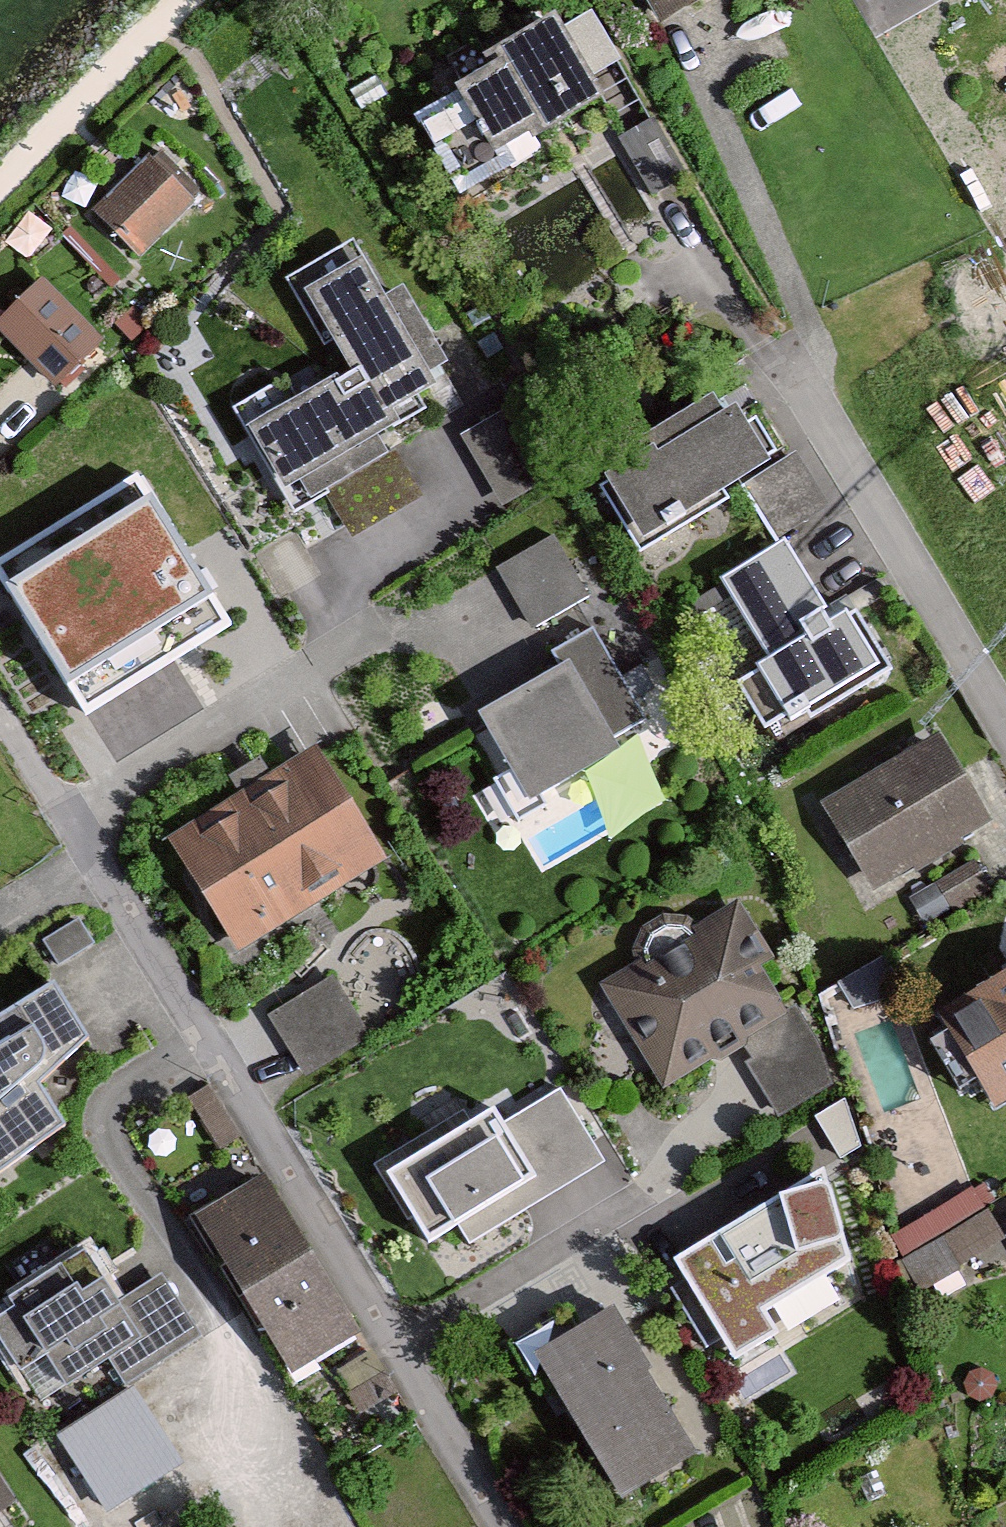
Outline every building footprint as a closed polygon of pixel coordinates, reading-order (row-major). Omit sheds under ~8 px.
[(653,30),(707,0),(637,0),(653,30)] [(609,70),(581,22),(559,35),(586,83),(609,70)] [(584,110),(536,26),(460,69),(466,79),(434,98),(439,106),(404,126),(441,191),(584,110)] [(672,185),(642,133),(618,146),(649,198),(672,185)] [(192,209),(144,162),(86,220),(134,267),(192,209)] [(342,260),(282,293),(333,384),(231,441),(265,501),(286,490),(297,510),(372,468),(360,446),(380,435),(373,423),(415,399),(408,386),(428,375),(385,298),(369,307),(342,260)] [(29,287),(0,320),(0,348),(55,396),(86,361),(76,353),(89,339),(29,287)] [(471,414),(497,492),(540,477),(514,400),(471,414)] [(705,420),(695,403),(612,453),(619,464),(587,483),(634,560),(742,495),(771,544),(827,511),(789,448),(751,471),(716,413),(705,420)] [(15,588),(82,691),(215,606),(148,502),(15,588)] [(497,577),(535,637),(591,601),(553,541),(497,577)] [(814,630),(767,556),(713,590),(763,668),(726,691),(758,742),(794,719),(800,729),(879,679),(838,615),(814,630)] [(546,660),(553,672),(459,724),(494,787),(489,790),(511,829),(538,814),(532,803),(610,761),(604,751),(643,729),(592,636),(546,660)] [(980,836),(926,746),(814,812),(868,903),(980,836)] [(163,850),(235,961),(378,869),(306,758),(163,850)] [(628,947),(623,976),(593,994),(657,1100),(792,1018),(728,913),(692,934),(670,925),(646,931),(628,947)] [(842,965),(853,996),(888,984),(876,952),(842,965)] [(980,1121),(1005,1105),(1005,976),(922,1026),(980,1121)] [(265,1019),(300,1078),(362,1042),(327,983),(265,1019)] [(79,1057),(39,996),(0,1021),(0,1180),(54,1145),(25,1101),(79,1057)] [(627,1125),(582,1056),(434,1152),(472,1209),(496,1193),(504,1205),(627,1125)] [(754,1324),(842,1278),(821,1190),(665,1270),(719,1375),(768,1350),(754,1324)] [(261,1342),(287,1384),(348,1345),(252,1191),(190,1230),(218,1274),(261,1342)] [(887,1248),(914,1297),(997,1251),(969,1202),(887,1248)] [(35,1374),(53,1402),(136,1348),(78,1259),(0,1310),(0,1321),(1,1323),(0,1324),(0,1374),(10,1390),(35,1374)] [(523,1370),(610,1513),(685,1467),(599,1325),(523,1370)] [(94,1526),(104,1526),(175,1480),(125,1404),(47,1456),(94,1526)]
